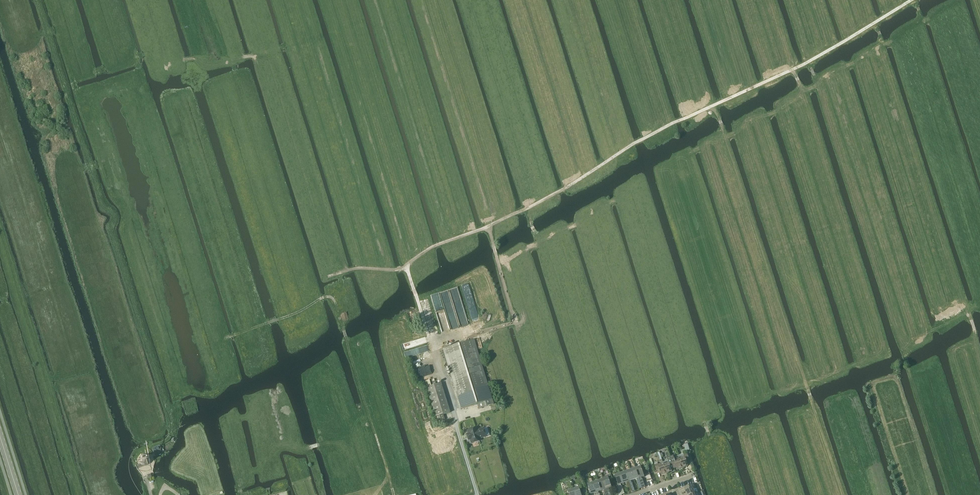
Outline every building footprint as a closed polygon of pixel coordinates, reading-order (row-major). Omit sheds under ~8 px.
[(472,340),(444,349),(462,409),(477,405),(478,407),(491,403),(472,340)] [(441,384),(426,388),(437,422),(444,420),(443,415),(449,413),(441,384)] [(416,396),(420,410),(425,408),(422,395),(416,396)] [(425,425),(431,424),(428,414),(422,416),(425,425)] [(475,428),(467,431),(468,434),(466,435),(468,441),(470,440),(471,444),(479,441),(479,439),(486,437),(483,428),(476,430),(475,428)] [(684,456),(679,458),(682,467),(688,466),(686,460),(689,460),(687,454),(684,455),(684,456)] [(148,464),(150,461),(149,457),(145,455),(141,457),(140,460),(141,464),(142,466),(143,465),(144,466),(148,464)] [(673,456),(670,457),(671,460),(674,467),(674,468),(677,467),(677,468),(677,469),(682,467),(679,458),(679,456),(675,457),(674,458),(673,456)] [(667,461),(663,462),(663,463),(666,473),(671,471),(671,470),(670,468),(674,467),(671,460),(670,457),(667,458),(667,461)] [(658,464),(655,465),(657,470),(660,469),(661,475),(666,473),(663,463),(658,465),(658,464)] [(635,468),(642,488),(645,487),(642,479),(641,478),(644,477),(641,466),(635,468)] [(639,489),(642,488),(635,468),(630,470),(634,480),(637,479),(637,481),(639,489)] [(631,481),(634,480),(630,470),(625,471),(632,491),(635,490),(632,483),(631,483),(631,481)] [(629,492),(632,491),(625,471),(620,473),(623,484),(626,483),(627,484),(627,485),(629,492)] [(623,484),(620,473),(615,475),(618,485),(616,486),(618,491),(620,490),(622,494),(624,494),(622,486),(621,486),(621,485),(623,484)] [(603,479),(608,494),(611,494),(610,490),(609,490),(609,489),(612,488),(608,477),(603,479)] [(603,479),(598,480),(601,491),(604,490),(605,492),(604,492),(605,494),(608,494),(603,479)] [(601,491),(598,480),(592,482),(597,494),(600,494),(599,494),(598,492),(601,491)] [(592,482),(587,484),(591,494),(594,494),(597,494),(592,482)] [(695,493),(693,488),(694,487),(693,484),(684,488),(686,491),(685,491),(686,494),(683,494),(691,494),(695,493)]
